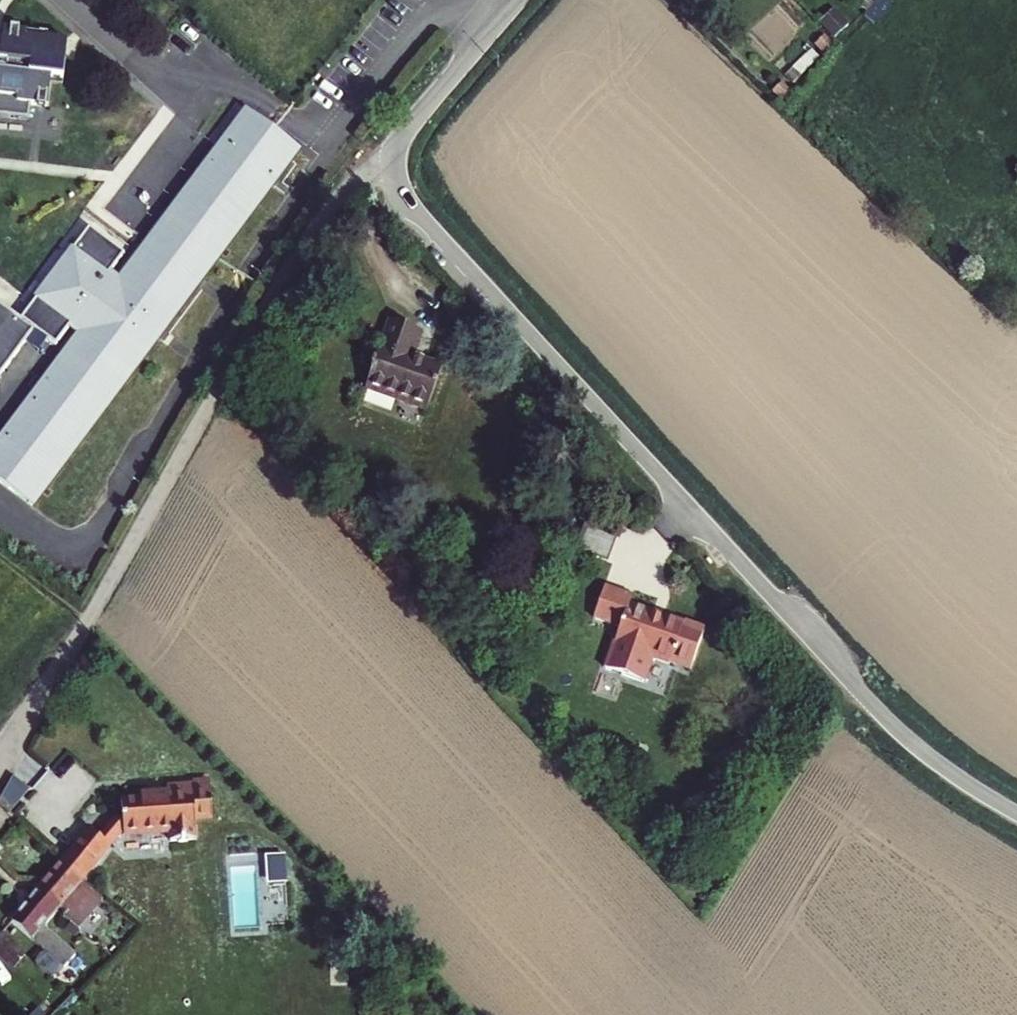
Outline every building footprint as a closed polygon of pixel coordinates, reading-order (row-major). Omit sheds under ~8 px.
[(28,120),(30,105),(48,108),(50,80),(62,82),(67,43),(26,39),(26,33),(3,30),(0,56),(0,117),(28,120)] [(142,361),(161,336),(298,151),(247,113),(219,150),(210,161),(118,284),(108,276),(123,256),(88,230),(20,322),(0,307),(0,376),(34,332),(55,348),(70,327),(80,335),(0,443),(0,485),(31,508),(101,416),(123,387),(142,361)] [(442,371),(427,365),(412,360),(422,335),(392,323),(366,391),(425,414),(442,371)] [(609,591),(597,623),(624,632),(608,674),(648,688),(657,664),(674,670),(688,631),(658,620),(659,617),(634,609),(637,601),(609,591)] [(65,862),(86,879),(123,833),(123,838),(170,834),(170,844),(178,843),(179,845),(188,845),(188,843),(196,842),(194,822),(212,820),(210,782),(192,784),(193,788),(167,790),(168,797),(141,798),(141,802),(121,803),(122,821),(115,821),(99,841),(90,833),(65,862)] [(33,900),(38,905),(45,896),(61,910),(67,903),(71,907),(65,914),(61,919),(70,926),(66,931),(73,937),(102,902),(94,896),(81,884),(86,879),(65,862),(33,900)] [(33,900),(11,925),(46,953),(37,964),(50,976),(56,975),(64,965),(74,954),(45,930),(61,910),(45,896),(38,905),(33,900)] [(0,939),(0,954),(16,968),(25,956),(2,936),(0,939)]
